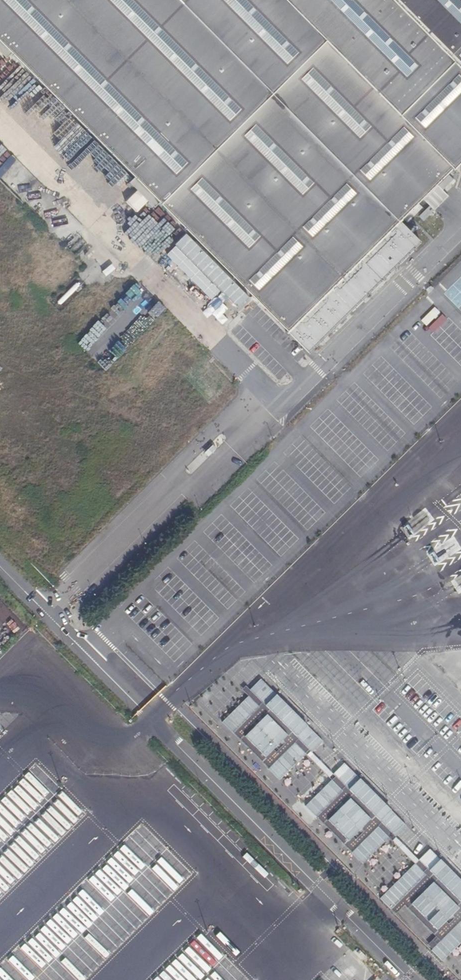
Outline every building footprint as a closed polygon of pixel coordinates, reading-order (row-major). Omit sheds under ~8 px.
[(308,353),(421,242),(399,220),(460,159),(460,0),(0,0),(0,42),(308,353)] [(135,191),(123,203),(135,214),(146,202),(135,191)] [(432,333),(445,321),(434,308),(420,321),(426,327),(427,327),(432,333)] [(342,753),(289,808),(309,827),(362,771),(342,753)]
